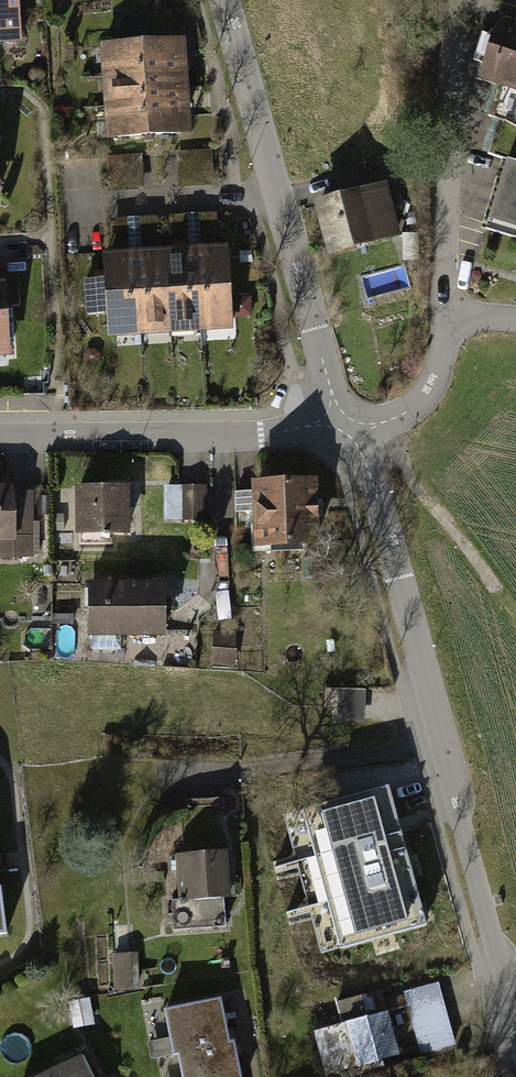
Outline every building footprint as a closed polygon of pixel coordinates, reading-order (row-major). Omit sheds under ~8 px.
[(23,42),(21,0),(0,0),(0,43),(23,42)] [(482,79),(515,89),(515,40),(496,34),(482,79)] [(179,73),(178,42),(113,45),(115,76),(179,73)] [(181,103),(179,73),(115,76),(116,106),(181,103)] [(182,134),(181,103),(116,106),(118,137),(182,134)] [(511,173),(488,237),(515,247),(515,175),(511,173)] [(384,182),(313,202),(329,256),(400,236),(384,182)] [(175,253),(218,250),(216,215),(173,218),(175,253)] [(116,257),(159,254),(157,219),(114,222),(116,257)] [(227,255),(197,257),(201,322),(231,320),(227,255)] [(197,257),(166,259),(170,323),(201,322),(197,257)] [(166,259),(136,261),(140,325),(170,323),(166,259)] [(136,261),(106,263),(107,272),(94,272),(94,280),(87,281),(88,314),(109,313),(110,327),(140,325),(136,261)] [(15,356),(9,286),(0,287),(0,357),(15,356)] [(320,480),(254,485),(259,548),(324,544),(320,480)] [(210,486),(166,485),(166,523),(209,524),(210,486)] [(124,528),(123,487),(59,487),(60,528),(124,528)] [(0,489),(0,545),(30,544),(29,489),(0,489)] [(168,585),(90,586),(91,635),(169,633),(168,585)] [(363,718),(364,689),(326,688),(325,706),(338,707),(338,717),(363,718)] [(388,786),(304,809),(342,947),(426,924),(388,786)] [(222,798),(187,800),(190,832),(224,829),(222,798)] [(225,852),(169,855),(170,871),(179,871),(180,899),(172,900),(174,929),(224,926),(223,896),(228,896),(225,852)] [(438,983),(405,992),(422,1053),(455,1044),(438,983)] [(344,1023),(321,1029),(332,1070),(397,1053),(381,989),(338,1001),(344,1023)] [(220,998),(163,1008),(172,1053),(178,1052),(228,1043),(220,998)] [(178,1052),(183,1076),(241,1076),(234,1041),(228,1043),(178,1052)] [(38,1076),(87,1076),(77,1057),(38,1076)]
